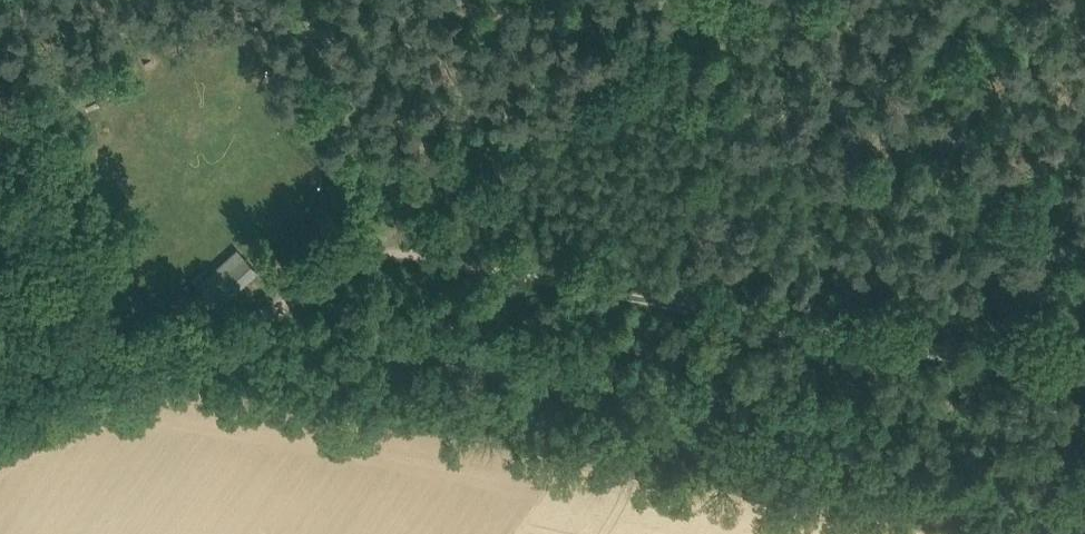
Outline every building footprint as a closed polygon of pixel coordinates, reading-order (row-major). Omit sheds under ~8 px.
[(259,273),(239,250),(198,286),(218,309),(259,273)]
